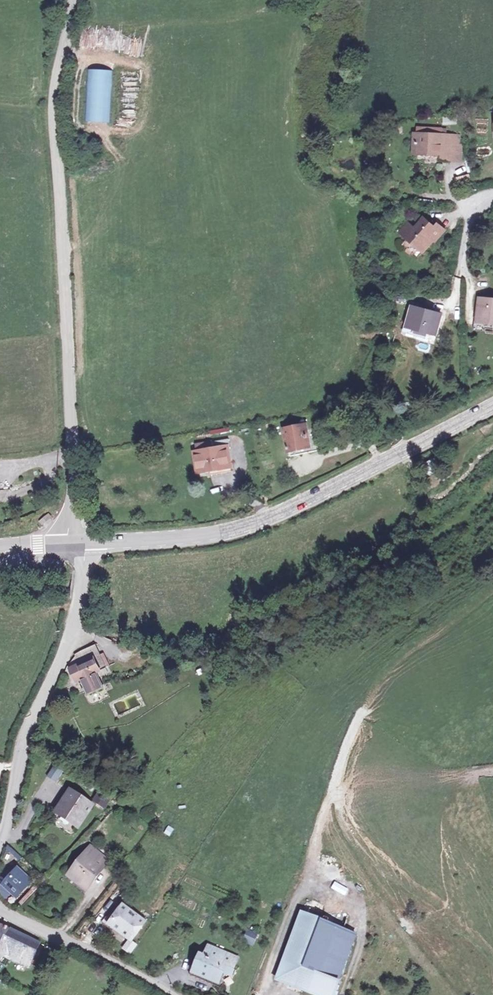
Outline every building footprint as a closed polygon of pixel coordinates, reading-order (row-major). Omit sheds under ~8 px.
[(109,66),(85,66),(84,118),(109,118),(109,66)] [(455,123),(454,116),(443,117),(443,124),(455,123)] [(416,128),(413,128),(411,149),(422,150),(439,151),(439,155),(439,156),(458,157),(459,142),(456,142),(457,131),(440,130),(416,128)] [(454,174),(455,182),(466,180),(465,172),(454,174)] [(415,222),(406,232),(422,249),(444,226),(438,219),(435,223),(425,213),(415,222)] [(406,232),(415,222),(409,217),(400,227),(406,232)] [(479,295),(477,317),(492,318),(492,296),(479,295)] [(444,310),(416,301),(408,326),(417,329),(418,326),(429,330),(430,325),(439,328),(444,310)] [(306,422),(286,427),(291,453),(297,452),(297,455),(306,455),(306,451),(312,449),(306,422)] [(229,435),(212,438),(214,447),(197,450),(199,465),(210,464),(211,471),(234,468),(232,458),(229,458),(227,445),(231,445),(229,435)] [(46,464),(36,464),(36,480),(46,480),(46,464)] [(40,521),(44,526),(54,517),(51,513),(40,521)] [(69,684),(75,681),(71,672),(94,663),(100,660),(95,650),(76,658),(64,673),(69,684)] [(94,663),(71,672),(75,681),(76,684),(79,682),(83,691),(98,685),(97,681),(107,676),(105,671),(98,673),(94,663)] [(98,685),(83,691),(86,697),(101,691),(98,685)] [(54,772),(47,783),(55,788),(62,777),(54,772)] [(91,812),(70,797),(66,802),(69,808),(62,819),(71,824),(74,831),(77,833),(91,812)] [(99,798),(94,807),(104,813),(110,805),(99,798)] [(55,819),(73,832),(73,831),(74,832),(73,831),(74,831),(71,824),(62,819),(69,808),(66,802),(54,819),(55,819)] [(167,826),(164,834),(170,837),(174,829),(167,826)] [(96,851),(76,876),(85,884),(82,889),(90,896),(109,872),(107,870),(112,864),(96,851)] [(20,876),(15,882),(26,891),(31,884),(20,876)] [(85,884),(76,876),(72,882),(82,889),(85,884)] [(15,882),(12,880),(1,894),(7,902),(12,896),(18,901),(26,891),(15,882)] [(146,928),(122,909),(106,929),(112,933),(114,930),(133,944),(146,928)] [(301,916),(276,981),(313,994),(331,994),(336,984),(354,935),(323,924),(301,916)] [(11,933),(0,928),(0,942),(5,945),(11,933)] [(40,947),(11,933),(5,945),(0,956),(4,958),(6,959),(30,970),(40,947)] [(257,937),(249,933),(246,942),(254,945),(257,937)] [(238,961),(211,951),(207,961),(203,959),(198,973),(203,975),(201,979),(220,986),(224,978),(231,981),(238,961)]
